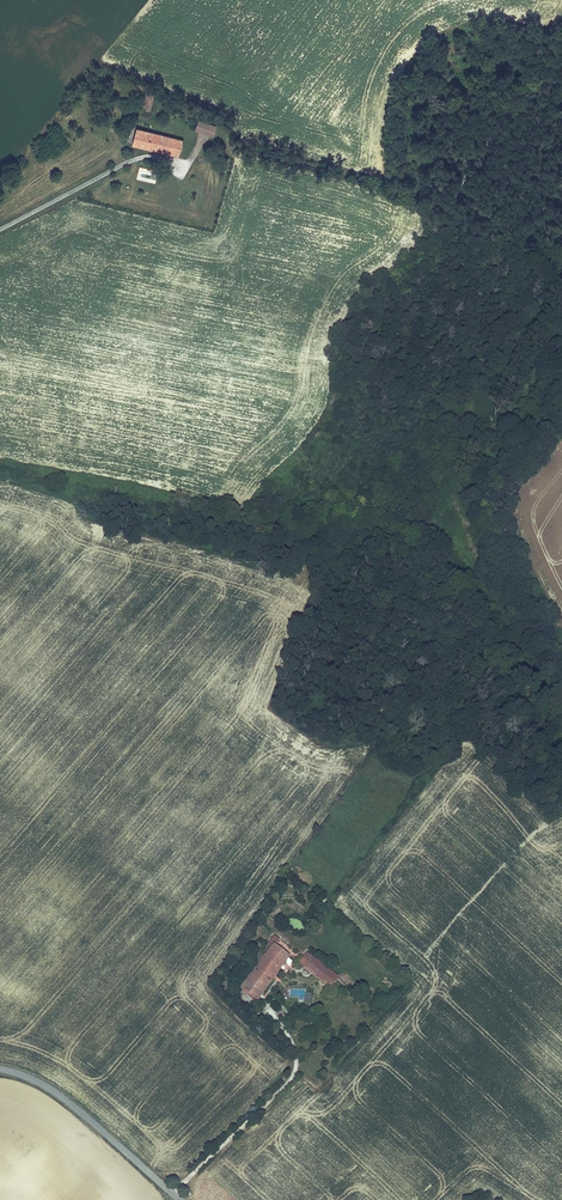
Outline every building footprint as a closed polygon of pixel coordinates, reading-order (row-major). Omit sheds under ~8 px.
[(150,111),(153,98),(145,97),(142,109),(150,111)] [(198,121),(195,132),(214,137),(217,126),(198,121)] [(159,151),(162,135),(137,129),(133,145),(159,151)] [(181,140),(162,135),(159,151),(176,155),(181,140)] [(243,985),(259,998),(290,960),(274,947),(280,940),(274,936),(265,947),(270,951),(243,985)] [(306,972),(315,961),(307,954),(298,966),(306,972)] [(339,980),(315,961),(306,972),(326,988),(332,989),(339,980)] [(255,1003),(259,998),(243,985),(239,990),(255,1003)]
